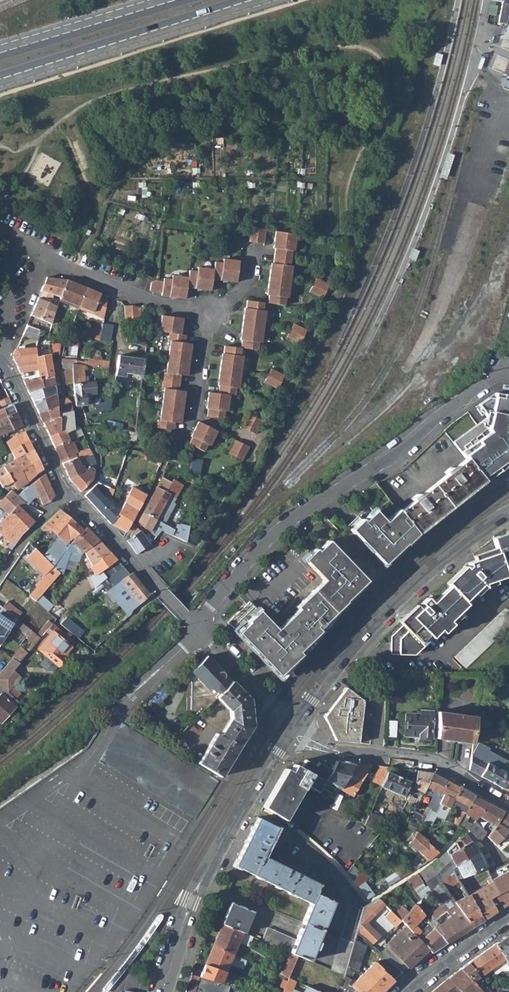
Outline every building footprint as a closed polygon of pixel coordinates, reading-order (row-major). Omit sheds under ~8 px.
[(502,1),(499,22),(507,24),(508,15),(508,2),(502,1)] [(249,242),(256,243),(258,228),(251,227),(249,242)] [(256,243),(264,244),(265,229),(258,228),(256,243)] [(298,237),(275,231),(275,232),(273,248),(275,249),(274,256),(291,259),(293,252),(295,252),(298,237)] [(291,259),(274,256),(273,264),(271,263),(264,295),(266,295),(264,303),(281,306),(283,299),(285,299),(292,268),(289,267),(291,259)] [(214,270),(213,280),(237,282),(238,271),(239,261),(223,259),(222,263),(215,263),(214,270)] [(188,278),(187,288),(211,291),(213,280),(214,270),(198,268),(197,272),(189,271),(188,278)] [(163,281),(162,293),(161,296),(186,299),(187,288),(188,278),(172,276),(171,280),(164,279),(163,281)] [(67,281),(47,277),(41,291),(55,296),(62,299),(67,281)] [(316,278),(310,292),(323,298),(330,285),(316,278)] [(86,288),(67,281),(62,299),(61,302),(78,309),(86,288)] [(153,292),(162,293),(163,281),(159,281),(155,282),(151,283),(151,291),(153,292)] [(107,296),(86,288),(78,309),(104,319),(107,296)] [(53,305),(55,296),(41,291),(31,315),(54,325),(59,307),(53,305)] [(264,303),(247,300),(246,308),(245,308),(240,340),(242,340),(241,348),(242,348),(258,350),(259,343),(262,343),(266,311),(263,310),(264,303)] [(140,308),(132,306),(133,321),(140,320),(140,308)] [(183,318),(162,316),(160,332),(169,333),(181,335),(183,318)] [(294,324),(287,337),(300,344),(307,330),(294,324)] [(22,336),(38,342),(40,330),(27,325),(22,336)] [(98,330),(95,330),(94,334),(93,339),(100,341),(102,329),(99,328),(98,330)] [(187,376),(192,344),(185,343),(186,335),(181,335),(169,333),(168,340),(171,341),(169,357),(167,373),(164,372),(164,380),(180,383),(181,375),(187,376)] [(241,348),(225,346),(223,354),(222,354),(218,386),(219,386),(218,394),(230,395),(235,396),(236,388),(239,388),(243,356),(241,356),(242,348),(241,348)] [(39,361),(37,348),(16,350),(14,353),(13,354),(14,358),(14,360),(16,364),(39,361)] [(54,374),(52,362),(52,361),(52,360),(51,355),(51,353),(43,355),(42,348),(37,348),(39,361),(40,371),(41,377),(41,380),(54,377),(54,374)] [(144,359),(119,356),(117,370),(116,376),(125,377),(125,373),(142,375),(144,359)] [(88,365),(109,368),(110,361),(89,358),(88,365)] [(16,364),(21,374),(40,371),(39,361),(16,364)] [(72,363),(62,364),(62,366),(63,369),(65,369),(65,377),(66,385),(74,384),(73,376),(72,363)] [(76,399),(76,407),(77,407),(82,406),(87,405),(86,396),(96,395),(94,382),(82,384),(80,378),(82,368),(85,368),(85,365),(84,365),(75,364),(72,363),(73,376),(74,384),(74,386),(74,388),(76,399)] [(271,369),(264,383),(278,389),(285,376),(271,369)] [(29,393),(55,386),(54,377),(41,380),(41,377),(24,382),(29,393)] [(181,423),(185,391),(179,390),(180,383),(164,380),(162,388),(164,388),(162,404),(160,420),(158,420),(157,428),(174,430),(175,423),(181,423)] [(34,403),(56,394),(61,392),(60,384),(55,386),(29,393),(33,402),(34,403)] [(218,394),(209,392),(206,409),(208,409),(207,417),(224,419),(225,411),(228,412),(230,395),(218,394)] [(484,479),(508,462),(508,395),(495,392),(494,398),(489,397),(479,404),(488,416),(454,441),(484,479)] [(58,402),(56,394),(34,403),(34,404),(39,414),(59,406),(71,402),(68,397),(58,402)] [(59,406),(62,417),(65,429),(68,428),(70,432),(75,429),(71,402),(59,406)] [(4,409),(8,417),(16,413),(13,405),(4,409)] [(39,414),(44,424),(62,417),(59,406),(39,414)] [(8,417),(14,430),(22,427),(16,413),(8,417)] [(242,428),(249,431),(256,418),(249,414),(242,428)] [(0,420),(0,435),(14,430),(8,417),(0,420)] [(62,417),(44,424),(50,436),(65,429),(62,417)] [(256,434),(262,421),(256,418),(249,431),(256,434)] [(218,431),(198,422),(191,437),(193,437),(189,445),(204,452),(208,445),(210,446),(218,431)] [(50,436),(56,449),(70,441),(74,439),(79,437),(75,429),(70,432),(68,428),(65,429),(50,436)] [(6,443),(16,459),(25,454),(23,449),(21,445),(30,441),(26,433),(15,436),(6,443)] [(70,441),(75,451),(79,449),(74,439),(70,441)] [(139,447),(140,440),(131,439),(130,446),(139,447)] [(242,444),(236,440),(229,454),(236,457),(242,444)] [(76,453),(75,451),(70,441),(56,449),(62,463),(77,456),(79,461),(94,454),(89,449),(89,447),(76,453)] [(242,444),(236,457),(243,460),(249,447),(242,444)] [(25,454),(36,475),(43,470),(34,450),(25,454)] [(163,458),(159,457),(146,453),(144,462),(147,463),(148,460),(160,464),(163,458)] [(16,459),(14,460),(23,476),(26,482),(36,475),(25,454),(16,459)] [(94,454),(79,461),(77,456),(62,463),(68,476),(70,478),(70,479),(96,464),(94,454)] [(402,510),(400,508),(398,510),(416,533),(484,479),(467,458),(453,470),(451,468),(445,472),(447,475),(419,497),(417,494),(411,499),(413,501),(402,510)] [(7,474),(0,477),(0,484),(2,488),(12,482),(23,476),(14,460),(3,468),(7,474)] [(190,461),(187,477),(198,480),(201,461),(190,461)] [(82,492),(94,479),(96,464),(70,479),(82,492)] [(25,490),(28,494),(33,490),(36,497),(39,495),(44,505),(50,502),(55,495),(45,474),(25,490)] [(26,482),(23,476),(12,482),(16,489),(26,482)] [(161,477),(157,486),(143,512),(156,519),(169,495),(176,499),(183,485),(172,479),(171,482),(161,477)] [(101,489),(104,485),(99,481),(84,495),(111,524),(113,522),(120,509),(117,506),(110,500),(112,497),(111,497),(115,488),(109,487),(107,494),(101,489)] [(124,502),(138,511),(147,494),(132,487),(124,502)] [(18,496),(12,490),(6,496),(4,498),(10,503),(18,497),(18,496)] [(176,499),(169,495),(161,511),(167,515),(168,512),(170,513),(175,504),(173,503),(176,499)] [(405,544),(416,533),(398,510),(390,500),(374,512),(363,523),(367,527),(357,537),(382,564),(404,543),(405,544)] [(117,506),(120,509),(113,522),(127,532),(138,511),(124,502),(122,505),(119,503),(117,506)] [(24,533),(34,523),(31,519),(19,506),(18,506),(8,516),(0,523),(0,535),(9,543),(6,547),(11,551),(11,550),(14,547),(21,538),(24,533)] [(70,539),(81,528),(64,514),(59,509),(58,509),(51,516),(47,520),(40,528),(43,531),(53,530),(59,536),(67,544),(68,542),(70,539)] [(138,522),(154,537),(164,529),(172,533),(173,534),(175,530),(156,519),(143,512),(138,522)] [(357,537),(367,527),(363,523),(359,519),(349,529),(350,530),(357,537)] [(186,526),(181,524),(179,531),(177,536),(186,540),(190,525),(186,524),(186,526)] [(73,540),(82,553),(99,541),(86,527),(73,540)] [(148,543),(139,531),(135,527),(131,535),(130,536),(132,538),(127,540),(127,541),(129,543),(137,553),(138,553),(148,544),(148,543)] [(502,535),(492,539),(498,553),(502,566),(508,563),(508,533),(502,535)] [(67,544),(59,536),(42,555),(53,565),(60,572),(64,573),(70,559),(80,562),(82,553),(73,540),(68,542),(67,544)] [(342,600),(365,579),(333,546),(326,539),(315,549),(313,547),(302,558),(322,579),(294,606),(296,608),(275,628),(247,600),(225,621),(276,674),(298,653),(296,650),(317,629),(313,625),(318,620),(321,622),(343,601),(342,600)] [(111,554),(99,541),(82,553),(94,564),(92,565),(97,571),(91,576),(95,586),(101,581),(107,577),(101,568),(115,558),(111,554)] [(36,600),(60,572),(53,565),(42,555),(36,549),(28,558),(45,576),(36,585),(38,587),(30,596),(36,600)] [(498,553),(467,563),(455,575),(458,579),(433,603),(428,598),(422,604),(425,607),(398,633),(408,643),(421,643),(424,646),(468,604),(466,601),(481,586),(506,578),(502,566),(498,553)] [(107,577),(132,610),(149,594),(132,573),(129,574),(115,558),(101,568),(107,577)] [(129,615),(132,610),(107,577),(101,581),(128,616),(129,615)] [(3,608),(18,619),(22,613),(7,602),(3,608)] [(0,612),(0,642),(13,624),(28,634),(26,637),(35,644),(41,636),(18,619),(3,608),(0,612)] [(508,629),(508,612),(506,609),(455,657),(466,669),(508,629)] [(78,637),(83,631),(65,616),(60,622),(78,637)] [(53,623),(49,619),(44,625),(48,629),(49,628),(53,623)] [(49,628),(52,631),(38,648),(57,665),(61,662),(59,660),(70,647),(69,646),(74,641),(53,623),(49,628)] [(186,677),(190,682),(211,661),(207,656),(186,677)] [(0,672),(0,686),(8,692),(21,677),(12,670),(18,663),(12,659),(0,672)] [(231,681),(211,661),(190,682),(187,686),(191,689),(188,693),(192,697),(188,701),(192,705),(189,709),(197,716),(217,697),(216,697),(231,681)] [(239,746),(240,742),(252,724),(249,700),(231,681),(216,697),(217,697),(229,710),(230,719),(220,735),(239,746)] [(0,693),(0,721),(14,705),(14,704),(17,700),(8,692),(0,686),(0,693)] [(360,743),(365,701),(349,688),(326,715),(337,740),(360,743)] [(418,737),(430,738),(431,711),(419,710),(419,714),(404,714),(403,735),(418,736),(418,737)] [(437,711),(436,737),(472,743),(473,739),(476,716),(437,711)] [(389,733),(398,733),(398,717),(389,717),(389,733)] [(216,734),(200,762),(220,776),(239,746),(220,735),(216,734)] [(469,770),(502,788),(508,775),(508,762),(488,751),(490,748),(473,739),(472,743),(469,770)] [(290,772),(285,769),(262,807),(284,820),(305,785),(319,794),(321,790),(331,771),(318,763),(316,767),(304,760),(299,768),(294,765),(290,772)] [(353,762),(336,760),(331,771),(321,790),(335,797),(330,806),(335,809),(340,799),(342,796),(337,794),(353,762)] [(369,765),(353,762),(337,794),(342,796),(343,796),(345,792),(352,796),(369,767),(369,765)] [(381,766),(374,783),(381,786),(387,772),(389,767),(381,766)] [(381,786),(407,798),(407,796),(410,787),(414,770),(413,770),(408,770),(404,780),(387,772),(381,786)] [(414,770),(410,787),(423,792),(423,791),(431,772),(414,770)] [(431,772),(423,791),(432,796),(431,798),(432,798),(430,803),(432,804),(428,810),(429,811),(435,811),(436,810),(439,803),(444,794),(441,792),(446,780),(431,772)] [(459,788),(457,786),(446,780),(441,792),(444,794),(439,803),(449,808),(454,800),(453,799),(459,788)] [(454,800),(461,805),(452,821),(456,824),(462,814),(463,811),(465,812),(474,796),(459,788),(453,799),(454,800)] [(406,801),(417,806),(419,801),(407,796),(407,798),(406,801)] [(474,796),(465,812),(463,811),(462,814),(465,816),(466,813),(475,819),(478,816),(487,803),(474,796)] [(343,807),(346,803),(340,799),(335,809),(344,815),(347,809),(343,807)] [(436,810),(446,814),(449,808),(439,803),(436,810)] [(498,823),(504,812),(487,803),(478,816),(496,827),(498,823)] [(369,812),(363,826),(370,830),(372,826),(374,827),(378,816),(369,812)] [(508,831),(508,815),(504,812),(498,823),(508,831)] [(466,813),(465,816),(462,814),(456,824),(463,827),(468,830),(474,821),(475,819),(466,813)] [(232,865),(310,903),(302,922),(320,929),(337,888),(321,881),(325,873),(266,844),(275,827),(256,818),(232,865)] [(474,821),(468,830),(479,841),(484,835),(486,834),(474,821)] [(508,832),(508,831),(498,823),(496,827),(496,828),(496,827),(487,837),(495,845),(508,832)] [(417,851),(428,860),(430,858),(437,852),(429,844),(426,842),(427,841),(416,832),(414,834),(416,836),(413,840),(410,845),(417,851)] [(454,842),(462,851),(473,843),(465,834),(454,842)] [(437,842),(442,847),(446,844),(440,838),(437,842)] [(429,844),(437,852),(442,847),(437,842),(433,839),(429,844)] [(429,865),(426,867),(419,872),(427,888),(429,891),(440,905),(444,910),(434,919),(432,920),(435,924),(433,926),(434,927),(446,942),(471,926),(454,901),(445,888),(439,880),(449,874),(447,872),(452,869),(451,869),(456,866),(478,853),(476,849),(473,843),(462,851),(454,842),(442,854),(440,856),(438,858),(436,859),(432,862),(429,865)] [(157,847),(151,844),(144,855),(150,858),(157,847)] [(463,876),(464,875),(479,869),(484,866),(478,853),(456,866),(462,876),(463,876)] [(411,864),(414,869),(424,863),(420,858),(411,864)] [(352,865),(346,872),(352,880),(352,881),(358,874),(352,865)] [(394,872),(400,878),(411,871),(409,869),(406,869),(404,866),(394,872)] [(358,874),(352,881),(359,890),(365,884),(369,879),(362,869),(358,874)] [(445,888),(457,881),(456,879),(452,869),(447,872),(449,874),(439,880),(445,888)] [(508,870),(491,880),(490,880),(491,882),(498,893),(504,889),(508,887),(508,871),(508,870)] [(384,879),(389,885),(400,878),(394,872),(384,879)] [(421,882),(416,873),(406,880),(408,883),(412,888),(420,882),(421,882)] [(487,883),(472,892),(463,876),(462,876),(456,879),(457,881),(464,892),(466,895),(467,894),(473,906),(474,905),(483,919),(496,910),(488,898),(498,893),(491,882),(487,883)] [(412,888),(420,899),(429,891),(427,888),(425,889),(420,882),(412,888)] [(359,890),(366,899),(373,895),(365,884),(359,890)] [(496,910),(508,902),(508,897),(504,889),(498,893),(488,898),(496,910)] [(467,894),(466,895),(464,892),(461,893),(463,897),(454,901),(471,926),(479,921),(483,919),(474,905),(473,906),(467,894)] [(84,897),(78,895),(73,907),(79,909),(84,897)] [(368,922),(385,905),(378,898),(377,898),(365,906),(362,907),(361,911),(360,914),(368,922)] [(221,922),(241,931),(243,932),(252,910),(230,901),(221,922)] [(401,921),(405,926),(415,936),(420,932),(414,925),(423,915),(414,904),(408,911),(399,919),(401,921)] [(361,911),(350,905),(340,937),(353,942),(353,940),(354,937),(355,933),(360,914),(361,911)] [(394,914),(399,919),(408,911),(402,905),(394,914)] [(432,920),(434,919),(444,910),(440,905),(430,914),(425,917),(430,922),(433,926),(435,924),(432,920)] [(401,921),(399,919),(394,914),(390,910),(384,916),(395,926),(401,921)] [(355,933),(364,941),(371,947),(380,935),(368,922),(360,914),(355,933)] [(221,922),(212,946),(232,954),(237,941),(241,931),(221,922)] [(296,955),(308,960),(320,929),(302,922),(294,939),(266,927),(261,940),(288,952),(296,955)] [(430,922),(420,932),(422,934),(424,932),(426,934),(431,930),(434,927),(433,926),(430,922)] [(405,926),(380,955),(401,973),(431,952),(415,936),(405,926)] [(446,942),(434,927),(431,930),(444,943),(445,943),(446,942)] [(415,936),(431,952),(444,943),(431,930),(426,934),(424,932),(422,934),(420,932),(415,936)] [(241,931),(237,941),(248,945),(252,936),(243,932),(241,931)] [(354,937),(363,942),(364,941),(355,933),(354,937)] [(508,969),(508,933),(495,944),(508,969)] [(339,937),(330,970),(342,975),(343,976),(353,942),(340,937),(339,937)] [(353,942),(343,976),(351,980),(354,971),(356,971),(365,948),(359,943),(353,940),(353,942)] [(508,970),(508,969),(495,944),(482,953),(495,972),(498,969),(495,965),(500,962),(504,969),(508,970)] [(246,959),(232,954),(212,946),(204,963),(209,965),(219,968),(226,970),(228,963),(243,969),(246,959)] [(288,952),(280,973),(288,976),(296,955),(288,952)] [(478,977),(486,972),(489,975),(495,972),(482,953),(469,963),(478,977)] [(354,982),(351,980),(347,984),(355,991),(381,991),(393,981),(374,962),(354,982)] [(209,965),(204,963),(200,976),(222,983),(226,970),(219,968),(209,965)] [(472,982),(478,977),(469,963),(461,969),(460,969),(472,982)] [(461,991),(483,991),(481,991),(472,982),(460,969),(449,977),(459,990),(459,991),(461,991)] [(489,975),(486,972),(478,977),(481,981),(489,975)] [(230,985),(222,983),(200,976),(191,974),(187,989),(198,991),(228,991),(230,985)] [(289,976),(283,991),(284,991),(292,991),(296,979),(289,976)] [(347,984),(351,980),(343,976),(338,984),(344,988),(341,991),(355,991),(347,984)] [(459,990),(449,977),(446,980),(455,991),(457,991),(459,991),(459,990)] [(478,977),(472,982),(481,991),(483,991),(489,991),(481,981),(478,977)] [(446,980),(433,991),(455,991),(446,980)] [(238,982),(236,987),(235,991),(243,991),(245,984),(238,982)] [(308,984),(303,990),(309,991),(324,991),(319,988),(308,984)]
